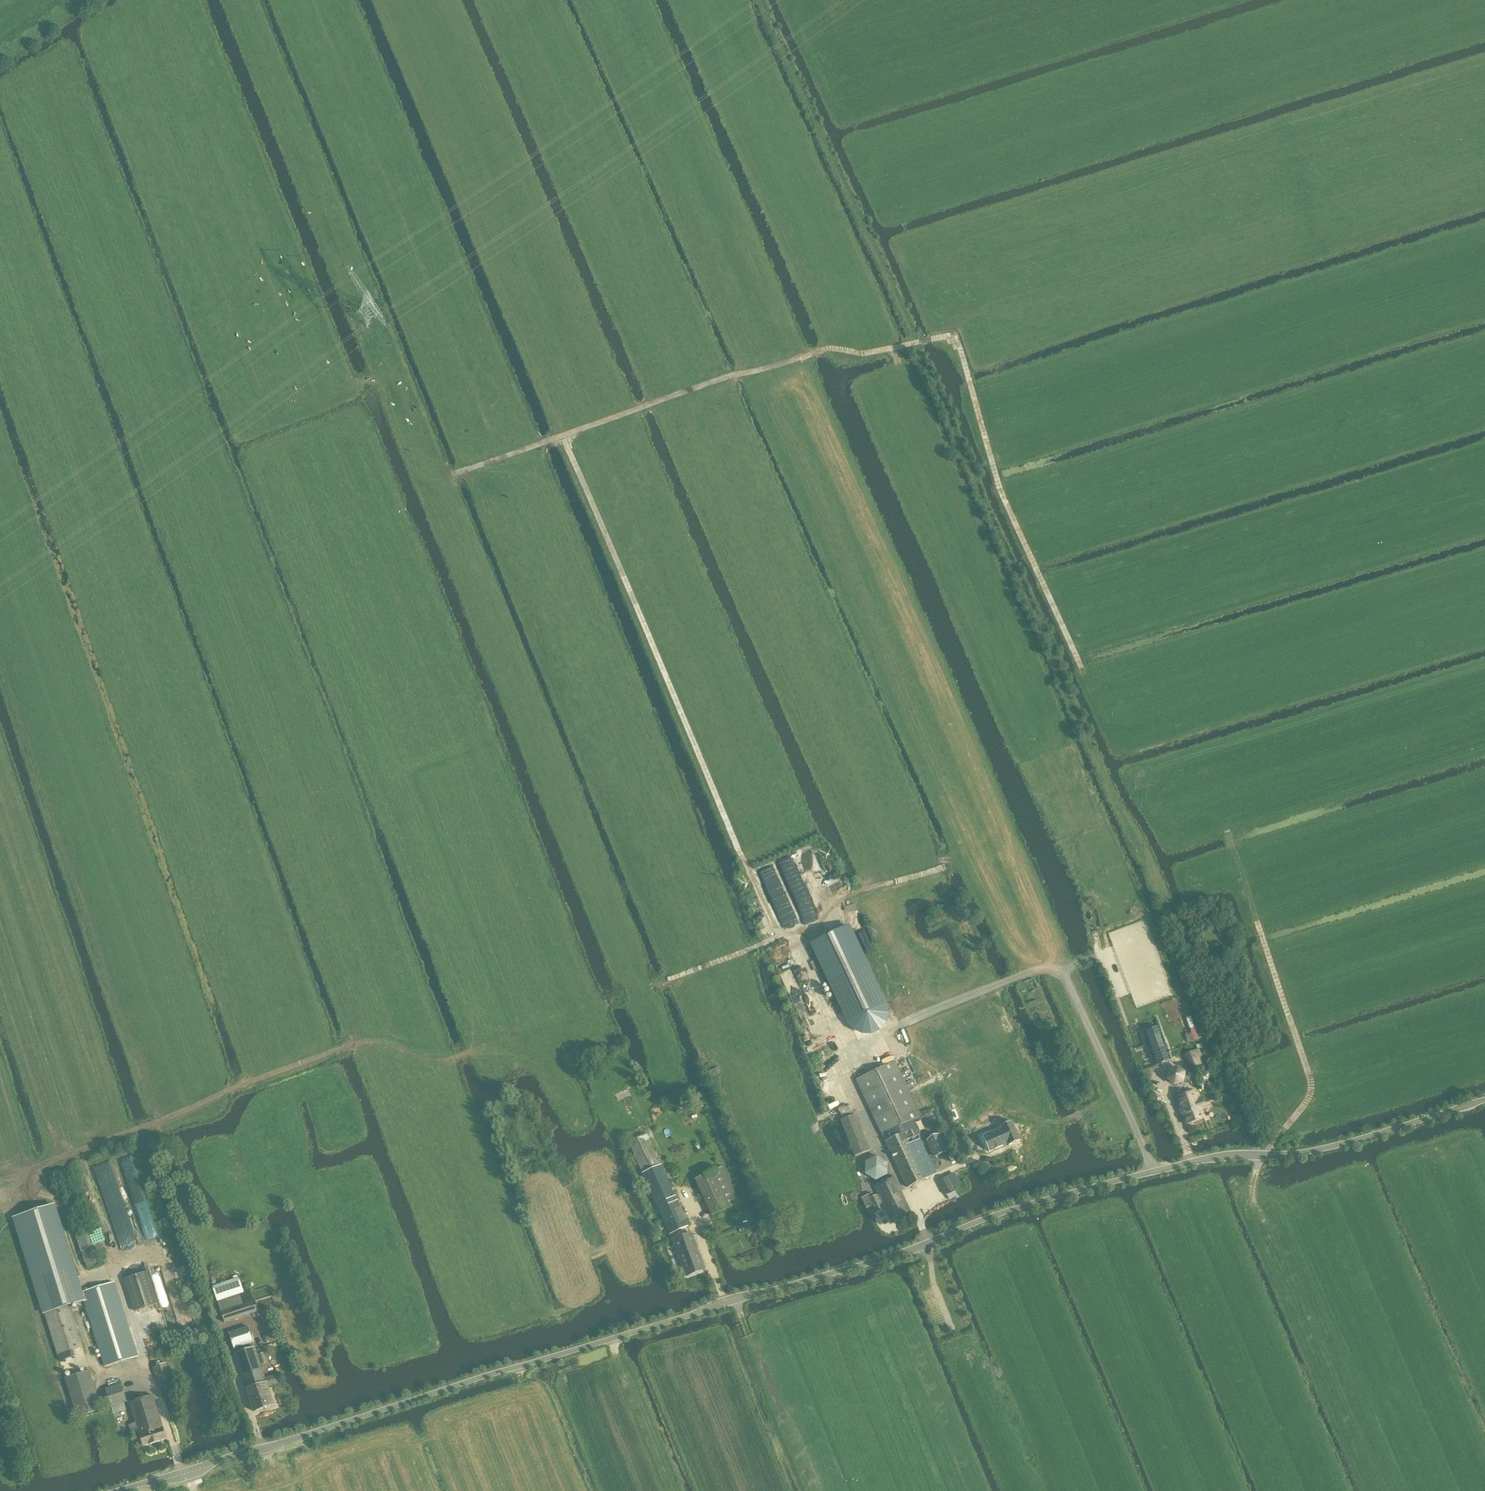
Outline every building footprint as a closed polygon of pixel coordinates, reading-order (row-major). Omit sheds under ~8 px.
[(848,926),(812,944),(813,944),(822,965),(842,1006),(849,1021),(849,1022),(855,1029),(862,1033),(871,1033),(879,1029),(885,1022),(885,1005),(884,1005),(848,926)] [(1154,1066),(1172,1060),(1160,1027),(1151,1029),(1142,1033),(1154,1066)] [(1185,1054),(1190,1069),(1204,1064),(1199,1049),(1185,1054)] [(895,1062),(856,1080),(882,1134),(882,1135),(886,1143),(896,1163),(903,1179),(907,1187),(936,1174),(920,1140),(910,1145),(908,1140),(919,1135),(912,1120),(921,1116),(895,1062)] [(714,1063),(707,1066),(710,1073),(717,1070),(714,1063)] [(1177,1069),(1169,1071),(1168,1080),(1174,1085),(1182,1082),(1184,1074),(1177,1069)] [(1197,1099),(1194,1091),(1176,1098),(1186,1125),(1204,1118),(1202,1111),(1205,1109),(1202,1098),(1197,1099)] [(1002,1128),(982,1137),(989,1152),(1008,1144),(1009,1146),(1018,1142),(1013,1129),(1004,1133),(1002,1128)] [(628,1142),(642,1174),(669,1235),(689,1226),(661,1165),(647,1134),(628,1142)] [(948,1151),(940,1135),(926,1141),(933,1158),(948,1151)] [(888,1163),(877,1156),(865,1162),(865,1174),(876,1182),(887,1176),(888,1163)] [(711,1216),(739,1203),(723,1167),(695,1179),(711,1216)] [(948,1176),(938,1182),(944,1194),(944,1195),(955,1189),(954,1187),(959,1184),(957,1181),(954,1174),(948,1177),(948,1176)] [(871,1193),(861,1198),(863,1202),(866,1209),(873,1206),(876,1214),(885,1209),(892,1224),(911,1214),(894,1177),(874,1187),(878,1195),(878,1196),(877,1196),(873,1197),(873,1196),(871,1193)] [(55,1204),(12,1217),(42,1314),(45,1313),(45,1314),(70,1307),(69,1306),(85,1301),(105,1367),(136,1358),(113,1283),(83,1293),(55,1204)] [(91,1242),(88,1232),(75,1236),(86,1267),(99,1262),(91,1242)] [(691,1234),(673,1241),(686,1276),(705,1269),(691,1234)] [(158,1305),(149,1274),(125,1281),(135,1312),(158,1305)] [(224,1323),(258,1312),(255,1306),(250,1291),(244,1292),(239,1277),(212,1287),(224,1323)] [(70,1307),(45,1314),(60,1361),(72,1357),(70,1352),(75,1350),(83,1348),(70,1307)] [(248,1326),(229,1333),(234,1349),(253,1343),(248,1326)] [(280,1383),(277,1374),(265,1378),(255,1347),(235,1354),(254,1412),(274,1405),(268,1387),(280,1383)] [(165,1364),(156,1367),(159,1378),(156,1379),(158,1384),(170,1380),(165,1364)] [(89,1371),(65,1378),(77,1418),(101,1410),(89,1371)] [(121,1384),(105,1389),(111,1407),(126,1402),(121,1384)] [(166,1439),(153,1395),(129,1403),(135,1423),(129,1425),(131,1432),(138,1430),(143,1446),(166,1439)]
